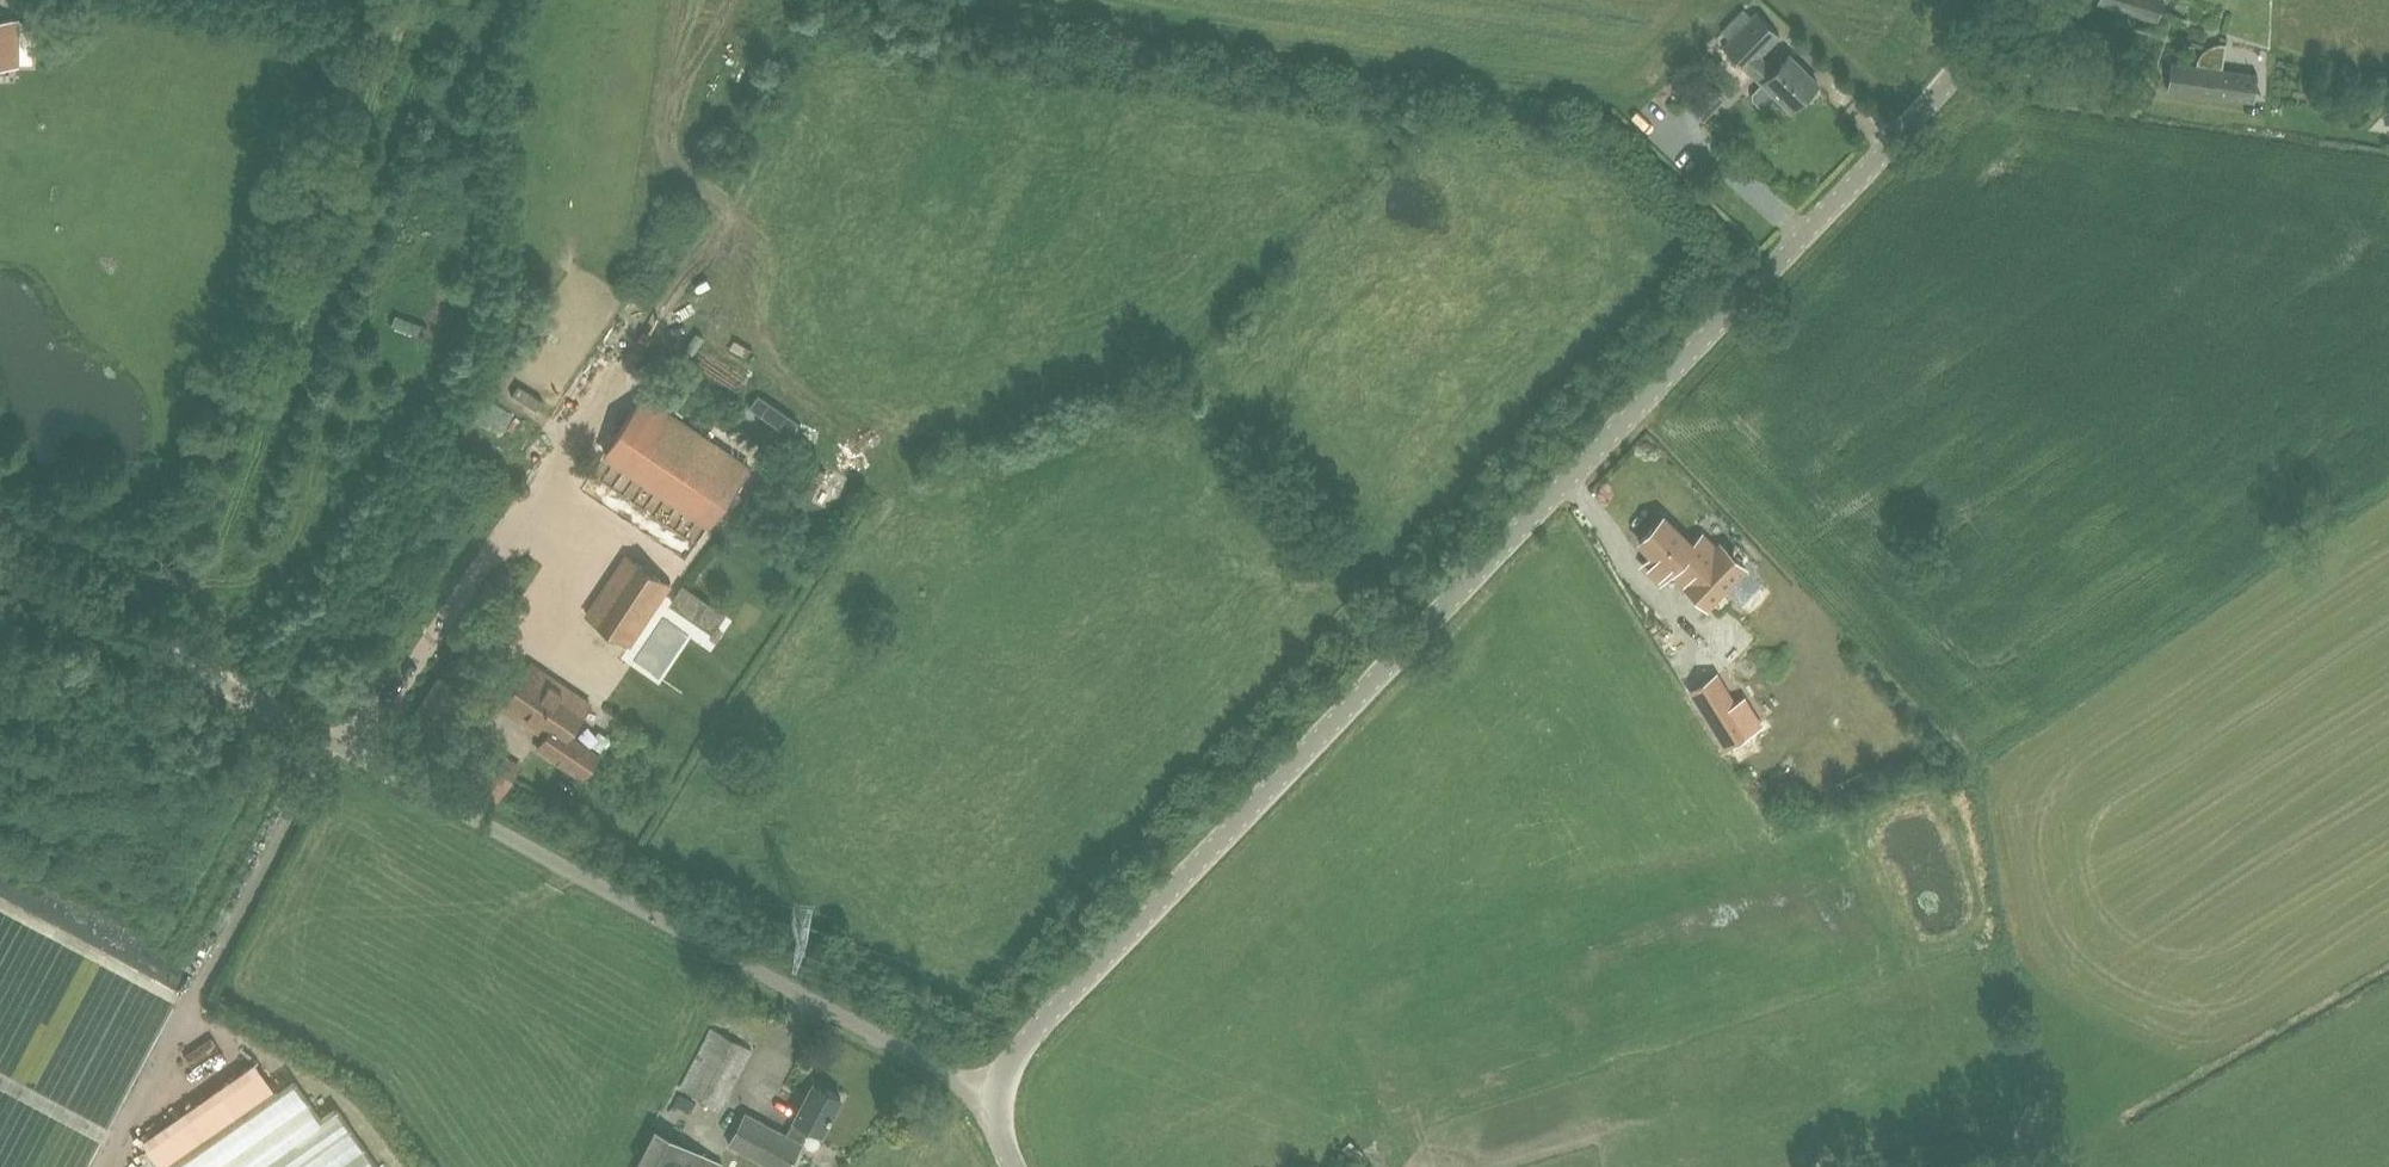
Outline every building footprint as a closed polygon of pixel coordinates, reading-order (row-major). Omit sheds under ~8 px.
[(2156,15),(2161,0),(2110,0),(2156,15)] [(1780,36),(1756,13),(1725,43),(1748,67),(1749,67),(1762,81),(1753,90),(1752,97),(1760,104),(1767,104),(1777,93),(1792,109),(1803,98),(1806,100),(1810,100),(1818,92),(1818,88),(1816,86),(1819,83),(1790,53),(1774,69),(1761,55),(1780,36)] [(0,19),(0,63),(17,63),(17,19),(0,19)] [(2222,69),(2225,49),(2218,49),(2212,51),(2207,55),(2203,60),(2201,66),(2171,62),(2167,88),(2254,100),(2257,74),(2222,69)] [(1683,102),(1703,121),(1725,97),(1705,78),(1683,102)] [(1641,540),(1654,552),(1641,565),(1662,584),(1676,569),(1688,579),(1685,582),(1707,603),(1743,565),(1721,544),(1718,547),(1704,533),(1693,545),(1663,517),(1641,540)] [(630,555),(589,614),(632,643),(673,585),(630,555)] [(678,607),(712,630),(722,614),(689,591),(678,607)] [(437,728),(475,669),(454,654),(442,674),(440,672),(415,713),(416,714),(403,737),(424,748),(437,728)] [(502,704),(545,734),(535,748),(583,781),(601,754),(570,734),(591,703),(531,661),(502,704)] [(1691,690),(1726,745),(1728,744),(1747,731),(1759,724),(1743,699),(1734,704),(1715,675),(1691,690)] [(841,1095),(814,1080),(795,1115),(796,1116),(787,1133),(746,1111),(729,1142),(777,1166),(789,1166),(803,1141),(801,1140),(810,1123),(823,1130),(841,1095)] [(337,1108),(320,1120),(294,1081),(170,1166),(378,1166),(337,1108)] [(724,1163),(655,1126),(637,1161),(649,1166),(722,1166),(724,1163)]
